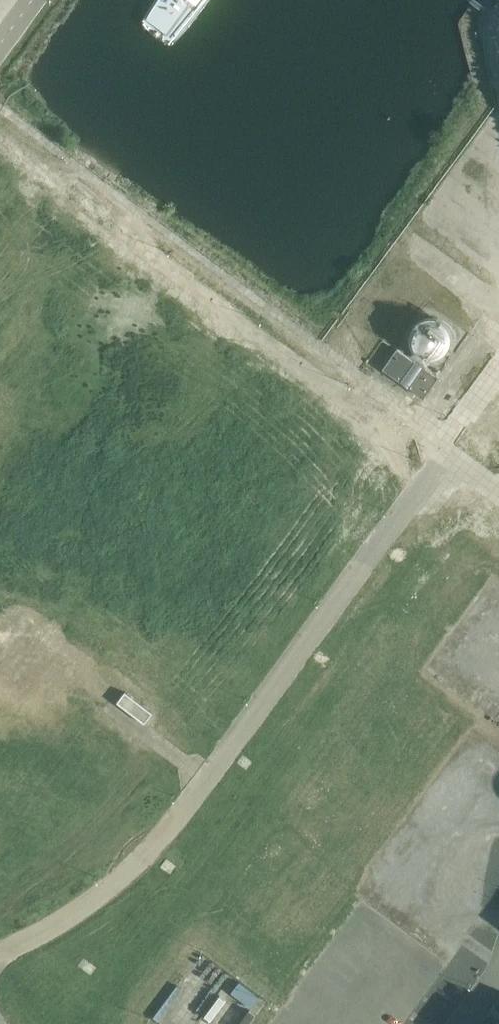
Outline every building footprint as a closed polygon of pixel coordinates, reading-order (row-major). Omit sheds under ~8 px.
[(427,318),(423,319),(421,320),(419,321),(418,322),(416,324),(415,326),(413,328),(412,331),(411,333),(411,335),(411,336),(411,338),(411,341),(411,343),(412,345),(413,348),(415,350),(416,352),(418,353),(419,355),(422,356),(425,357),(427,358),(429,358),(432,358),(435,358),(437,357),(440,356),(442,355),(444,353),(445,352),(447,350),(449,347),(450,345),(450,344),(451,342),(451,340),(451,336),(451,334),(451,333),(450,331),(449,328),(447,325),(445,323),(444,322),(441,320),(438,319),(436,318),(432,318),(430,318),(427,318)] [(416,361),(397,348),(383,368),(401,381),(416,361)] [(424,397),(439,377),(422,366),(408,386),(424,397)] [(154,714),(126,693),(118,703),(146,725),(154,714)] [(257,1002),(262,992),(241,981),(236,991),(257,1002)]
